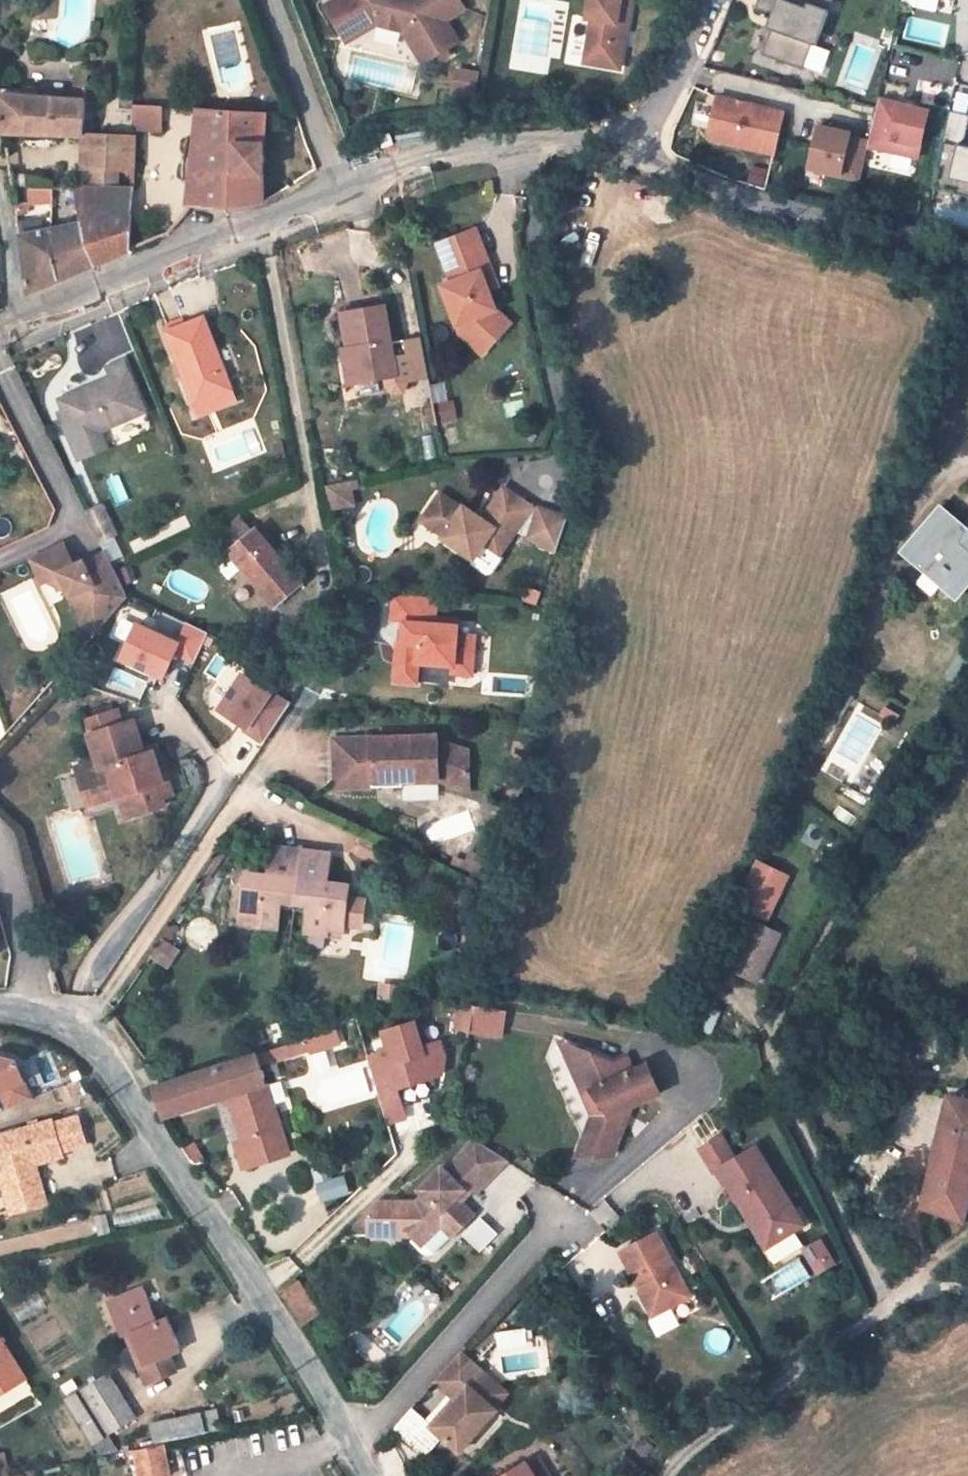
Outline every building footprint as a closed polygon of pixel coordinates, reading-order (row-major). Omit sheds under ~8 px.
[(337,31),(355,19),(351,13),(367,3),(405,13),(420,35),(445,20),(440,12),(458,0),(318,0),(337,31)] [(577,60),(611,66),(618,27),(611,25),(612,18),(620,19),(623,0),(582,0),(580,16),(585,17),(577,60)] [(756,8),(775,15),(780,16),(775,29),(771,28),(763,52),(804,68),(817,29),(822,30),(832,0),(758,0),(756,8)] [(453,32),(445,20),(420,35),(405,13),(367,3),(351,13),(355,19),(337,31),(340,35),(369,17),(397,24),(417,55),(429,47),(440,40),(453,32)] [(780,16),(775,15),(771,28),(775,29),(780,16)] [(429,47),(432,53),(444,46),(440,40),(429,47)] [(476,98),(479,71),(455,68),(452,95),(476,98)] [(75,73),(74,100),(85,101),(86,73),(75,73)] [(136,111),(136,108),(136,97),(121,94),(119,104),(127,106),(126,111),(136,111)] [(223,94),(221,109),(265,113),(265,95),(223,94)] [(84,138),(83,134),(84,124),(85,101),(74,100),(2,95),(6,133),(82,138),(84,138)] [(783,114),(716,99),(708,135),(713,142),(774,156),(783,114)] [(868,143),(868,146),(917,157),(928,111),(878,99),(874,120),(868,143)] [(162,108),(136,108),(136,111),(135,132),(161,132),(162,108)] [(187,204),(193,204),(196,204),(206,109),(197,109),(187,204)] [(266,114),(265,113),(221,109),(206,109),(196,204),(264,204),(264,171),(266,114)] [(950,110),(932,189),(967,197),(967,146),(964,145),(967,126),(967,114),(950,110)] [(95,124),(84,124),(83,134),(95,135),(95,124)] [(850,135),(818,128),(808,171),(860,183),(868,146),(868,143),(849,139),(850,135)] [(393,145),(389,133),(378,138),(381,149),(393,145)] [(81,172),(134,174),(135,137),(95,135),(83,134),(84,138),(82,138),(81,172)] [(80,188),(133,188),(134,174),(81,172),(80,188)] [(57,229),(81,224),(74,188),(50,188),(57,229)] [(95,266),(131,250),(133,188),(80,188),(74,188),(81,224),(95,266)] [(932,189),(931,193),(967,201),(967,197),(932,189)] [(57,229),(20,237),(28,296),(95,266),(81,224),(57,229)] [(441,287),(456,326),(468,322),(471,328),(490,347),(511,326),(495,311),(488,292),(481,273),(490,269),(475,230),(437,245),(451,282),(441,287)] [(481,273),(488,292),(497,288),(490,269),(481,273)] [(386,306),(341,312),(346,348),(354,347),(360,384),(378,381),(381,380),(398,377),(393,344),(386,306)] [(194,407),(234,392),(204,317),(185,325),(165,332),(194,407)] [(165,332),(185,325),(181,318),(162,326),(165,332)] [(462,337),(482,356),(490,347),(471,328),(468,322),(456,326),(462,337)] [(421,340),(406,342),(413,381),(428,378),(421,340)] [(398,377),(381,380),(384,395),(406,391),(408,382),(413,381),(406,342),(393,344),(398,377)] [(354,347),(346,348),(342,349),(349,386),(360,384),(354,347)] [(110,378),(128,371),(124,361),(106,368),(110,378)] [(65,412),(72,427),(78,441),(79,442),(101,433),(146,412),(128,371),(110,378),(60,400),(65,412)] [(378,381),(360,384),(363,398),(381,395),(378,381)] [(234,392),(194,407),(198,417),(238,401),(234,392)] [(72,427),(65,412),(60,414),(67,429),(72,427)] [(101,433),(79,442),(78,441),(73,443),(82,462),(109,449),(101,433)] [(344,483),(345,490),(351,489),(358,488),(357,481),(344,483)] [(328,486),(332,508),(354,505),(351,489),(345,490),(344,483),(328,486)] [(440,494),(424,514),(446,529),(439,537),(469,561),(481,546),(496,558),(518,530),(533,512),(505,490),(482,520),(463,507),(462,509),(440,494)] [(102,506),(87,512),(102,543),(116,536),(102,506)] [(926,573),(943,587),(955,598),(967,583),(967,552),(953,539),(963,528),(940,510),(903,553),(926,573)] [(533,512),(518,530),(533,542),(541,514),(533,512)] [(424,514),(418,522),(439,537),(446,529),(424,514)] [(569,522),(541,514),(533,542),(544,545),(543,552),(559,557),(569,522)] [(218,537),(232,552),(253,533),(240,519),(218,537)] [(967,552),(967,532),(963,528),(953,539),(967,552)] [(232,552),(229,555),(240,568),(275,606),(303,583),(255,530),(253,533),(232,552)] [(481,546),(469,561),(465,566),(480,578),(486,578),(498,563),(494,560),(496,558),(481,546)] [(110,568),(104,556),(82,567),(81,565),(72,569),(62,547),(30,562),(41,585),(59,576),(68,597),(81,624),(80,625),(93,637),(125,601),(110,568)] [(229,555),(219,563),(231,576),(240,568),(229,555)] [(130,565),(121,569),(126,582),(134,579),(130,565)] [(943,587),(926,573),(916,583),(935,598),(943,587)] [(41,585),(68,597),(59,576),(41,585)] [(163,588),(154,584),(151,591),(160,596),(163,588)] [(419,681),(421,662),(456,664),(455,672),(474,674),(477,634),(460,633),(461,618),(456,618),(457,599),(397,595),(395,620),(407,621),(405,641),(401,640),(398,680),(419,681)] [(163,678),(175,654),(194,663),(208,634),(188,625),(179,644),(137,624),(121,658),(163,678)] [(247,731),(266,744),(291,706),(245,675),(221,711),(248,730),(247,731)] [(90,735),(122,724),(117,710),(85,720),(90,735)] [(839,723),(829,717),(808,751),(818,757),(839,723)] [(122,724),(90,735),(98,760),(76,767),(78,774),(88,806),(120,796),(126,817),(165,805),(162,797),(158,784),(168,781),(162,763),(157,765),(152,748),(142,751),(133,721),(122,724)] [(538,730),(528,728),(524,753),(532,754),(538,730)] [(437,737),(371,738),(346,739),(335,749),(335,779),(346,789),(371,789),(371,778),(401,777),(401,781),(418,781),(436,781),(468,790),(468,752),(438,742),(437,737)] [(157,765),(162,763),(157,746),(152,748),(157,765)] [(88,806),(78,774),(64,779),(74,810),(88,806)] [(401,788),(401,781),(401,777),(371,778),(371,789),(401,788)] [(158,784),(162,797),(172,794),(168,781),(158,784)] [(87,826),(84,824),(82,823),(80,823),(75,823),(72,827),(71,832),(73,838),(77,840),(82,840),(86,837),(88,835),(88,834),(88,832),(88,829),(87,826)] [(322,936),(329,936),(331,930),(344,932),(345,925),(362,926),(365,901),(348,899),(349,885),(327,882),(330,854),(272,848),(268,876),(248,874),(243,920),(257,922),(256,928),(260,929),(272,930),(278,931),(281,906),(309,908),(306,934),(311,934),(322,936)] [(224,850),(204,879),(209,881),(228,853),(224,850)] [(416,855),(408,852),(404,859),(422,867),(426,860),(416,855)] [(450,867),(472,874),(478,854),(474,852),(469,866),(452,861),(450,867)] [(484,856),(478,854),(472,874),(478,876),(484,856)] [(789,877),(759,862),(725,933),(738,939),(725,968),(753,981),(776,933),(750,921),(754,913),(768,920),(789,877)] [(242,926),(256,928),(257,922),(243,920),(242,926)] [(268,955),(269,955),(272,930),(260,929),(257,954),(268,955)] [(344,938),(344,932),(331,930),(329,936),(344,938)] [(782,936),(776,933),(753,981),(759,984),(782,936)] [(308,960),(319,962),(322,936),(311,934),(308,960)] [(481,946),(470,945),(468,960),(478,961),(481,946)] [(382,984),(378,1006),(398,1004),(400,987),(382,984)] [(474,1007),(459,1005),(455,1029),(470,1032),(474,1007)] [(386,1051),(369,1055),(386,1126),(409,1121),(401,1091),(450,1079),(441,1040),(424,1044),(419,1021),(381,1030),(386,1051)] [(289,1022),(279,1025),(280,1032),(291,1029),(289,1022)] [(333,1028),(304,1037),(308,1049),(308,1052),(338,1042),(333,1028)] [(304,1037),(286,1043),(289,1055),(308,1049),(304,1037)] [(579,1048),(562,1042),(572,1066),(579,1048)] [(259,1065),(289,1055),(286,1043),(156,1085),(164,1117),(232,1097),(245,1138),(236,1141),(244,1168),(287,1154),(259,1065)] [(629,1057),(617,1063),(579,1048),(572,1066),(581,1086),(591,1090),(600,1111),(588,1143),(615,1153),(627,1121),(623,1111),(662,1094),(649,1064),(635,1070),(629,1057)] [(1,1090),(9,1109),(31,1099),(15,1060),(0,1056),(0,1091),(1,1090)] [(143,1060),(134,1066),(145,1081),(153,1075),(143,1060)] [(591,1090),(581,1086),(593,1116),(578,1156),(614,1157),(615,1153),(588,1143),(600,1111),(591,1090)] [(949,1095),(923,1205),(965,1220),(967,1207),(967,1099),(949,1095)] [(80,1115),(55,1122),(62,1151),(88,1143),(80,1115)] [(62,1151),(55,1122),(54,1120),(0,1136),(0,1172),(12,1214),(49,1203),(40,1173),(34,1175),(32,1165),(64,1156),(62,1151)] [(711,1176),(720,1171),(737,1201),(745,1197),(764,1229),(756,1234),(766,1251),(804,1229),(794,1211),(758,1148),(736,1161),(722,1137),(697,1151),(711,1176)] [(507,1162),(475,1142),(445,1171),(442,1167),(419,1189),(423,1194),(409,1208),(396,1220),(402,1227),(410,1235),(412,1237),(409,1241),(417,1250),(432,1254),(450,1237),(472,1216),(459,1202),(455,1198),(468,1186),(472,1190),(475,1193),(507,1162)] [(186,1152),(195,1165),(203,1159),(195,1146),(186,1152)] [(318,1179),(319,1201),(347,1199),(346,1177),(318,1179)] [(468,1186),(455,1198),(459,1202),(472,1190),(468,1186)] [(745,1197),(737,1201),(756,1234),(764,1229),(745,1197)] [(367,1234),(393,1235),(402,1227),(396,1220),(409,1208),(403,1201),(386,1202),(368,1218),(367,1234)] [(479,1216),(462,1235),(481,1252),(498,1234),(479,1216)] [(393,1235),(410,1235),(402,1227),(393,1235)] [(657,1233),(621,1253),(637,1282),(642,1279),(648,1290),(641,1294),(652,1313),(670,1303),(673,1307),(693,1296),(657,1233)] [(775,1247),(779,1258),(803,1250),(799,1238),(775,1247)] [(821,1245),(806,1253),(812,1265),(827,1256),(821,1245)] [(827,1256),(812,1265),(819,1276),(834,1267),(827,1256)] [(281,1293),(303,1326),(321,1315),(299,1281),(281,1293)] [(107,1302),(122,1336),(130,1333),(144,1364),(168,1354),(180,1349),(166,1315),(157,1319),(143,1287),(107,1302)] [(670,1303),(652,1313),(655,1318),(673,1307),(670,1303)] [(24,1382),(0,1344),(0,1397),(24,1382)] [(168,1354),(144,1364),(151,1380),(175,1370),(168,1354)] [(456,1402),(433,1430),(443,1438),(462,1455),(498,1413),(496,1411),(474,1391),(487,1377),(462,1355),(436,1385),(451,1398),(456,1402)] [(107,1375),(67,1400),(94,1444),(104,1437),(134,1418),(107,1375)] [(509,1396),(487,1377),(474,1391),(496,1411),(509,1396)] [(456,1402),(451,1398),(428,1425),(433,1430),(456,1402)] [(214,1411),(152,1424),(156,1441),(219,1428),(214,1411)] [(428,1425),(413,1412),(394,1434),(424,1460),(443,1438),(433,1430),(428,1425)] [(104,1437),(94,1444),(101,1455),(113,1451),(104,1437)] [(653,1450),(646,1441),(639,1448),(646,1456),(653,1450)] [(163,1445),(134,1451),(139,1475),(166,1475),(169,1475),(163,1445)] [(528,1465),(535,1475),(546,1475),(536,1460),(528,1465)] [(526,1462),(505,1475),(535,1475),(528,1465),(526,1462)]
